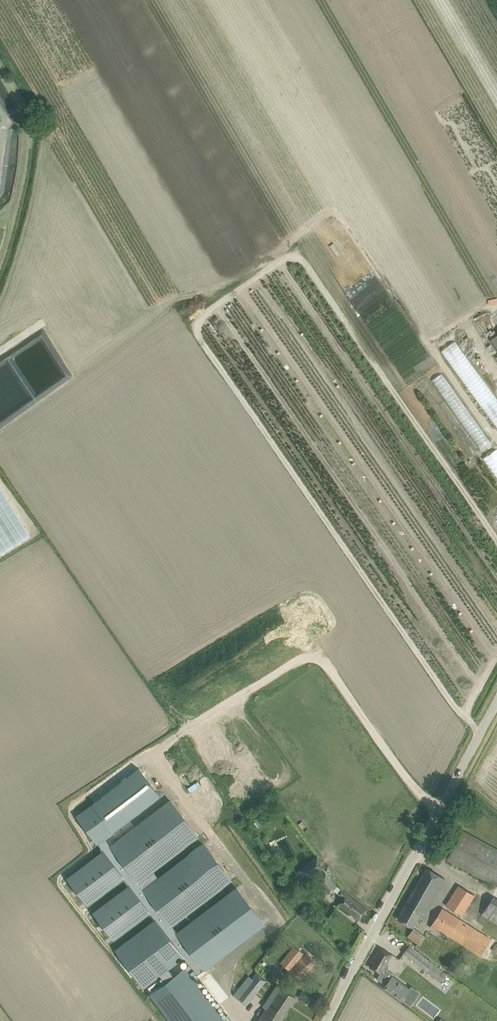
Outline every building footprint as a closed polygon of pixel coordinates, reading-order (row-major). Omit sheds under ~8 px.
[(495,430),(496,429),(496,400),(455,336),(440,346),(495,430)] [(489,443),(443,372),(433,379),(478,450),(489,443)] [(466,458),(477,450),(431,383),(420,391),(466,458)] [(496,478),(496,448),(484,457),(496,478)] [(34,536),(0,481),(0,557),(34,536)] [(65,879),(85,906),(121,878),(127,886),(91,913),(111,940),(147,913),(153,921),(113,950),(141,988),(181,957),(187,965),(148,996),(167,1020),(220,1020),(189,980),(261,925),(234,890),(176,934),(169,925),(227,880),(202,845),(142,890),(140,888),(151,880),(147,875),(137,883),(135,881),(195,837),(169,801),(109,846),(103,838),(157,797),(137,769),(74,816),(101,852),(65,879)] [(496,886),(496,849),(463,831),(447,859),(496,886)] [(397,919),(412,928),(421,912),(425,914),(445,879),(427,868),(397,919)] [(337,894),(343,898),(338,904),(359,919),(366,909),(346,895),(348,893),(341,888),(340,889),(337,886),(326,873),(316,881),(327,894),(333,890),(337,893),(337,894)] [(446,906),(462,916),(475,895),(459,885),(446,906)] [(496,924),(496,899),(493,896),(481,915),(496,924)] [(433,923),(450,934),(482,954),(491,940),(442,908),(433,923)] [(407,937),(418,944),(424,935),(413,928),(407,937)] [(398,941),(406,947),(408,944),(400,938),(398,941)] [(403,953),(428,972),(441,982),(447,974),(409,945),(403,953)] [(294,946),(280,963),(289,971),(303,954),(294,946)] [(389,980),(389,979),(393,973),(387,970),(389,966),(386,964),(392,955),(381,948),(369,967),(379,973),(376,979),(386,985),(389,980)] [(290,971),(291,972),(298,979),(314,964),(307,956),(290,971)] [(248,976),(234,994),(240,999),(243,1002),(247,1005),(267,981),(257,973),(251,979),(248,976)] [(392,977),(389,980),(386,985),(384,987),(401,1000),(409,990),(392,977)] [(266,1001),(271,1004),(260,1020),(281,1020),(285,1014),(284,1013),(295,997),(277,985),(266,1001)]
